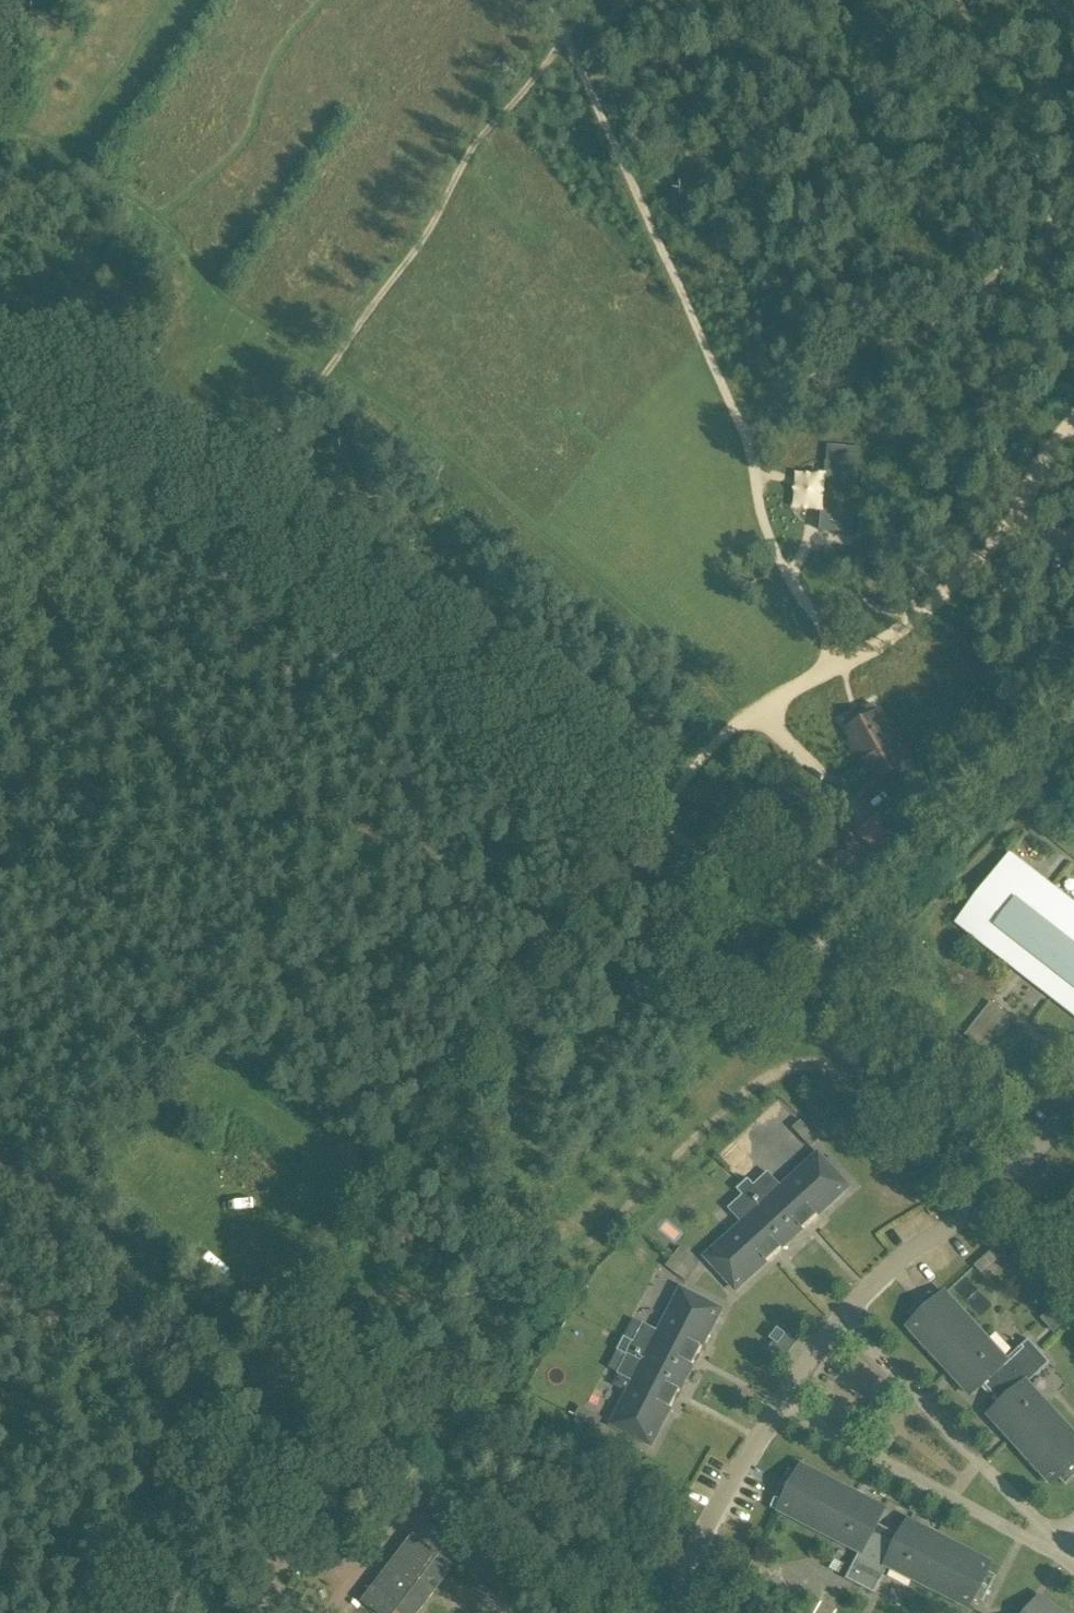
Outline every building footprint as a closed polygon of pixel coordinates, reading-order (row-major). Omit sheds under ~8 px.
[(827,444),(819,531),(854,533),(862,448),(827,444)] [(862,769),(869,781),(870,784),(913,759),(892,721),(885,719),(881,710),(862,721),(846,730),(851,738),(849,745),(862,769)] [(888,809),(858,833),(888,872),(918,847),(911,838),(888,809)] [(956,922),(1073,1014),(1073,904),(1010,854),(956,922)] [(642,945),(638,951),(650,960),(655,954),(642,945)] [(999,1034),(978,1018),(965,1036),(985,1051),(999,1034)] [(801,1120),(792,1128),(809,1146),(818,1138),(801,1120)] [(757,1210),(705,1256),(735,1289),(781,1247),(848,1186),(819,1153),(768,1200),(748,1178),(737,1189),(757,1210)] [(679,1248),(665,1266),(685,1282),(699,1264),(679,1248)] [(992,1248),(974,1265),(982,1274),(1000,1257),(992,1248)] [(720,1308),(681,1288),(650,1350),(624,1337),(617,1350),(643,1363),(611,1425),(651,1444),(694,1361),(720,1308)] [(944,1293),(937,1300),(930,1292),(908,1312),(915,1320),(908,1326),(970,1395),(983,1383),(1002,1403),(989,1415),(1052,1483),(1059,1477),(1065,1484),(1073,1476),(1073,1433),(1027,1382),(1049,1362),(1028,1339),(1006,1359),(945,1292),(944,1293)] [(1051,1309),(1041,1319),(1053,1333),(1063,1323),(1051,1309)] [(778,1344),(786,1334),(777,1327),(769,1338),(778,1344)] [(602,1418),(580,1406),(574,1417),(597,1428),(602,1418)] [(991,1562),(937,1534),(909,1520),(901,1535),(876,1523),(884,1507),(802,1465),(797,1474),(788,1469),(775,1495),(784,1500),(779,1510),(860,1551),(846,1578),(874,1593),(888,1566),(969,1608),(974,1597),(983,1602),(996,1575),(987,1571),(991,1562)] [(360,1600),(377,1612),(392,1612),(438,1554),(411,1533),(360,1600)] [(437,1554),(419,1577),(434,1588),(452,1565),(437,1554)] [(1040,1596),(1027,1612),(1062,1612),(1040,1596)]
